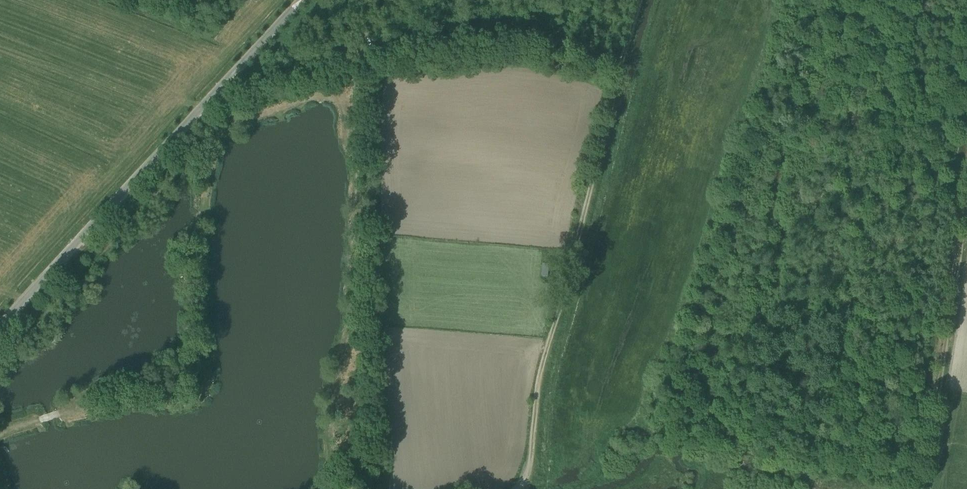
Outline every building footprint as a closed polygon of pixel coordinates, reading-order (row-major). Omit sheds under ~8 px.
[(253,105),(255,111),(265,108),(263,101),(253,105)]
